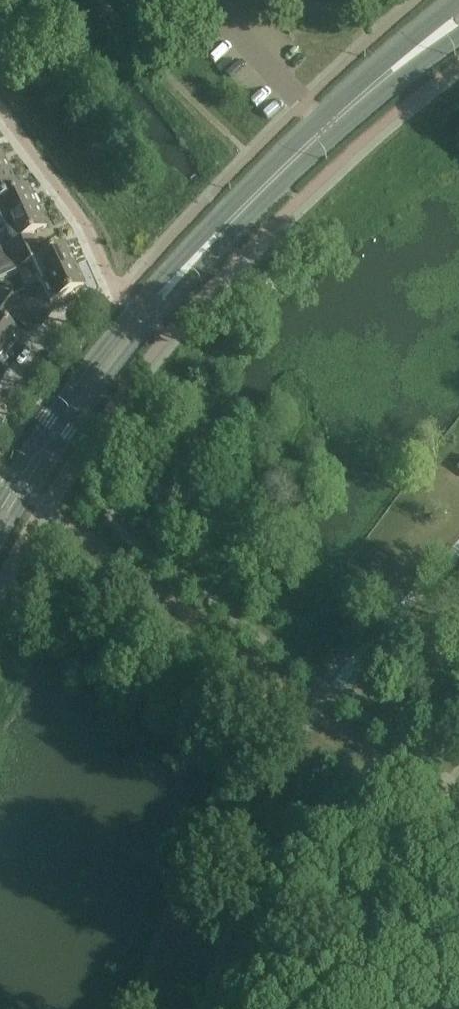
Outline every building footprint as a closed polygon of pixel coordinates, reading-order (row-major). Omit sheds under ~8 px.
[(9,174),(0,155),(0,178),(9,174)] [(0,178),(0,201),(18,193),(18,192),(17,192),(9,174),(0,178)] [(2,225),(1,225),(36,208),(27,188),(18,192),(18,193),(0,201),(0,226),(2,225)] [(46,228),(36,208),(1,225),(2,225),(10,244),(6,246),(12,258),(36,247),(31,235),(46,228)] [(40,283),(75,267),(65,246),(41,257),(36,247),(12,258),(17,270),(31,264),(40,283)] [(75,267),(40,283),(49,303),(84,287),(75,267)] [(264,271),(259,275),(264,282),(269,279),(264,271)] [(13,318),(20,307),(0,292),(0,308),(13,318)] [(6,356),(19,338),(5,328),(13,318),(0,308),(0,352),(6,356)]
